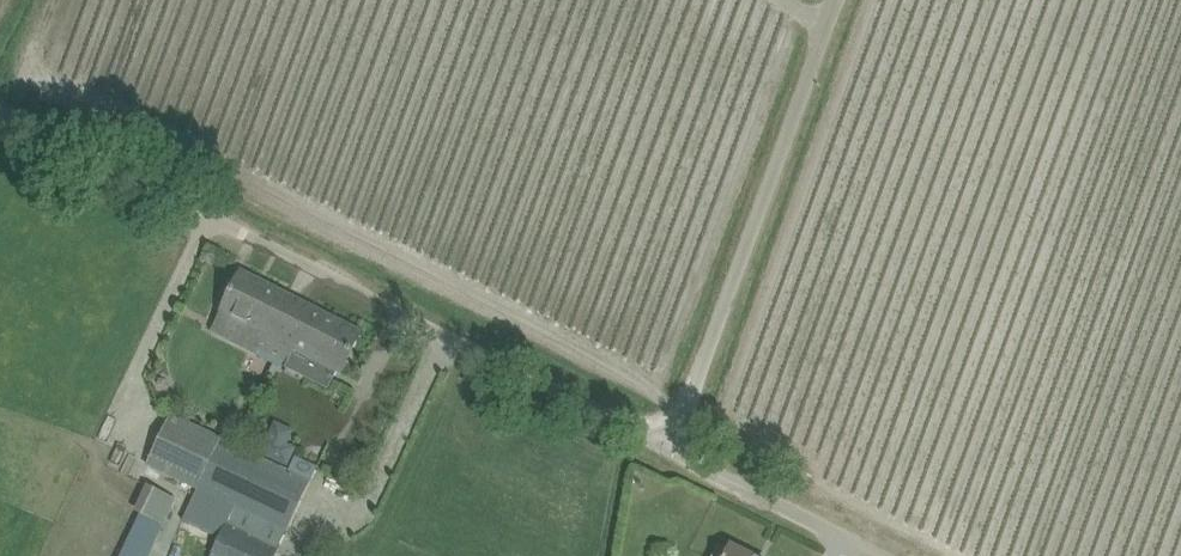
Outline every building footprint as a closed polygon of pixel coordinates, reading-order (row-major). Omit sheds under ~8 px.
[(231,294),(222,311),(265,334),(255,353),(273,362),(300,303),(242,273),(231,294)] [(300,303),(273,362),(279,366),(284,368),(287,362),(290,363),(296,350),(336,370),(342,373),(350,357),(362,334),(300,303)] [(148,467),(145,473),(158,480),(162,473),(197,490),(221,439),(222,438),(172,413),(146,466),(148,467)] [(265,431),(255,451),(288,467),(297,447),(290,443),(268,433),(265,431)] [(185,516),(197,522),(223,535),(221,539),(213,555),(276,555),(279,550),(287,532),(311,483),(288,472),(221,439),(197,490),(185,516)] [(148,486),(135,511),(165,526),(177,500),(148,486)] [(133,531),(121,555),(149,555),(157,539),(134,528),(133,531)] [(714,555),(749,555),(731,547),(729,551),(718,546),(714,555)]
